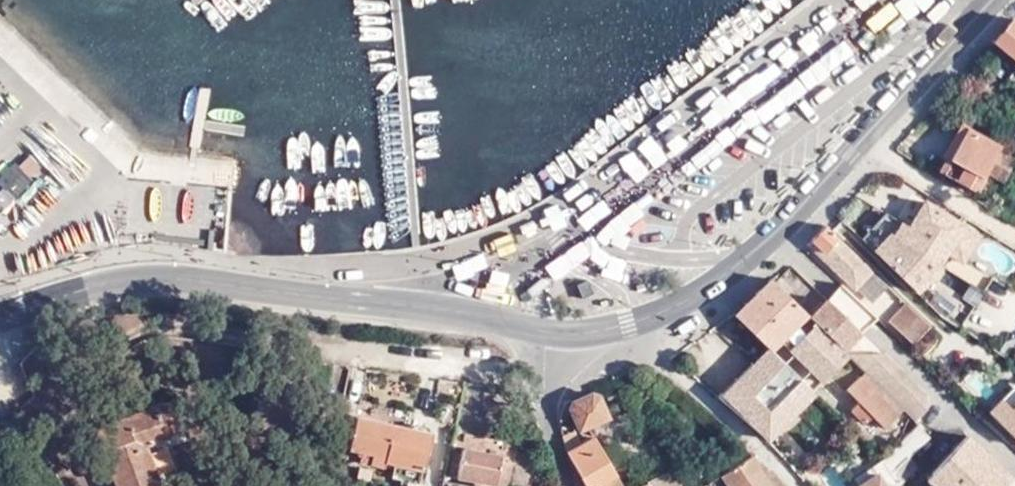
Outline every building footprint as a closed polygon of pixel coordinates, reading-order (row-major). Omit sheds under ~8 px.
[(1013,18),(992,40),(1014,58),(1014,20),(1013,18)] [(986,171),(999,150),(962,126),(937,169),(974,191),(986,171)] [(1000,148),(999,150),(986,171),(1004,181),(1014,163),(1014,157),(1000,148)] [(32,178),(42,164),(26,152),(16,165),(32,178)] [(31,181),(12,163),(0,175),(0,198),(8,205),(31,181)] [(148,191),(150,222),(164,221),(163,191),(148,191)] [(873,249),(915,290),(940,265),(938,263),(946,248),(960,223),(961,222),(924,199),(910,224),(902,220),(893,234),(889,232),(873,249)] [(808,243),(811,246),(871,303),(888,284),(827,224),(826,222),(808,243)] [(960,223),(946,248),(964,258),(978,232),(960,223)] [(772,279),(734,313),(746,305),(775,282),(772,279)] [(746,305),(734,313),(759,337),(797,303),(775,282),(746,305)] [(877,317),(839,282),(829,292),(824,297),(846,319),(860,332),(866,326),(877,317)] [(824,297),(808,313),(810,316),(823,328),(829,334),(846,319),(824,297)] [(797,303),(759,337),(773,352),(783,342),(807,319),(810,316),(808,313),(797,303)] [(915,311),(907,304),(891,321),(901,333),(916,318),(911,314),(915,311)] [(912,343),(929,325),(915,311),(911,314),(916,318),(901,333),(912,343)] [(807,319),(783,342),(795,354),(803,347),(819,332),(807,319)] [(860,338),(860,332),(846,319),(829,334),(850,355),(862,367),(888,365),(887,352),(874,352),(873,338),(860,338)] [(446,335),(462,336),(463,328),(446,327),(446,335)] [(804,363),(822,381),(845,359),(819,332),(803,347),(811,356),(804,363)] [(795,354),(804,363),(811,356),(803,347),(795,354)] [(862,367),(917,421),(929,408),(928,391),(913,391),(913,378),(901,378),(900,366),(888,365),(862,367)] [(898,414),(861,376),(847,390),(859,402),(852,408),(865,422),(872,416),(884,429),(898,414)] [(1014,407),(1014,387),(990,413),(1000,423),(1014,407)] [(567,399),(560,420),(575,415),(581,429),(609,418),(600,396),(591,393),(573,401),(567,399)] [(161,428),(155,410),(153,404),(95,427),(115,481),(125,485),(134,483),(157,474),(143,444),(163,435),(161,428)] [(171,405),(155,410),(161,428),(176,422),(171,405)] [(337,411),(328,454),(381,465),(382,460),(396,463),(394,474),(417,478),(426,430),(353,416),(354,409),(338,406),(337,411)] [(1000,423),(1014,437),(1014,407),(1000,423)] [(884,458),(900,483),(918,465),(909,456),(928,435),(918,424),(884,458)] [(578,428),(570,431),(576,447),(584,442),(578,428)] [(563,434),(577,485),(624,485),(594,436),(584,442),(576,447),(570,431),(563,434)] [(971,435),(936,472),(951,485),(1007,485),(1014,478),(971,435)] [(488,485),(502,485),(502,484),(505,484),(509,459),(499,457),(500,452),(463,445),(461,451),(449,449),(445,473),(472,479),(471,483),(488,485)] [(328,454),(312,451),(311,458),(327,461),(327,460),(328,454)] [(754,454),(723,474),(731,485),(774,485),(754,454)] [(641,485),(669,485),(677,482),(670,469),(649,480),(650,482),(641,485)] [(886,469),(876,475),(874,472),(862,482),(864,485),(863,485),(893,485),(896,484),(886,469)] [(115,481),(117,485),(138,485),(158,478),(157,474),(134,483),(125,485),(115,481)] [(417,478),(394,474),(393,478),(416,483),(417,478)]
